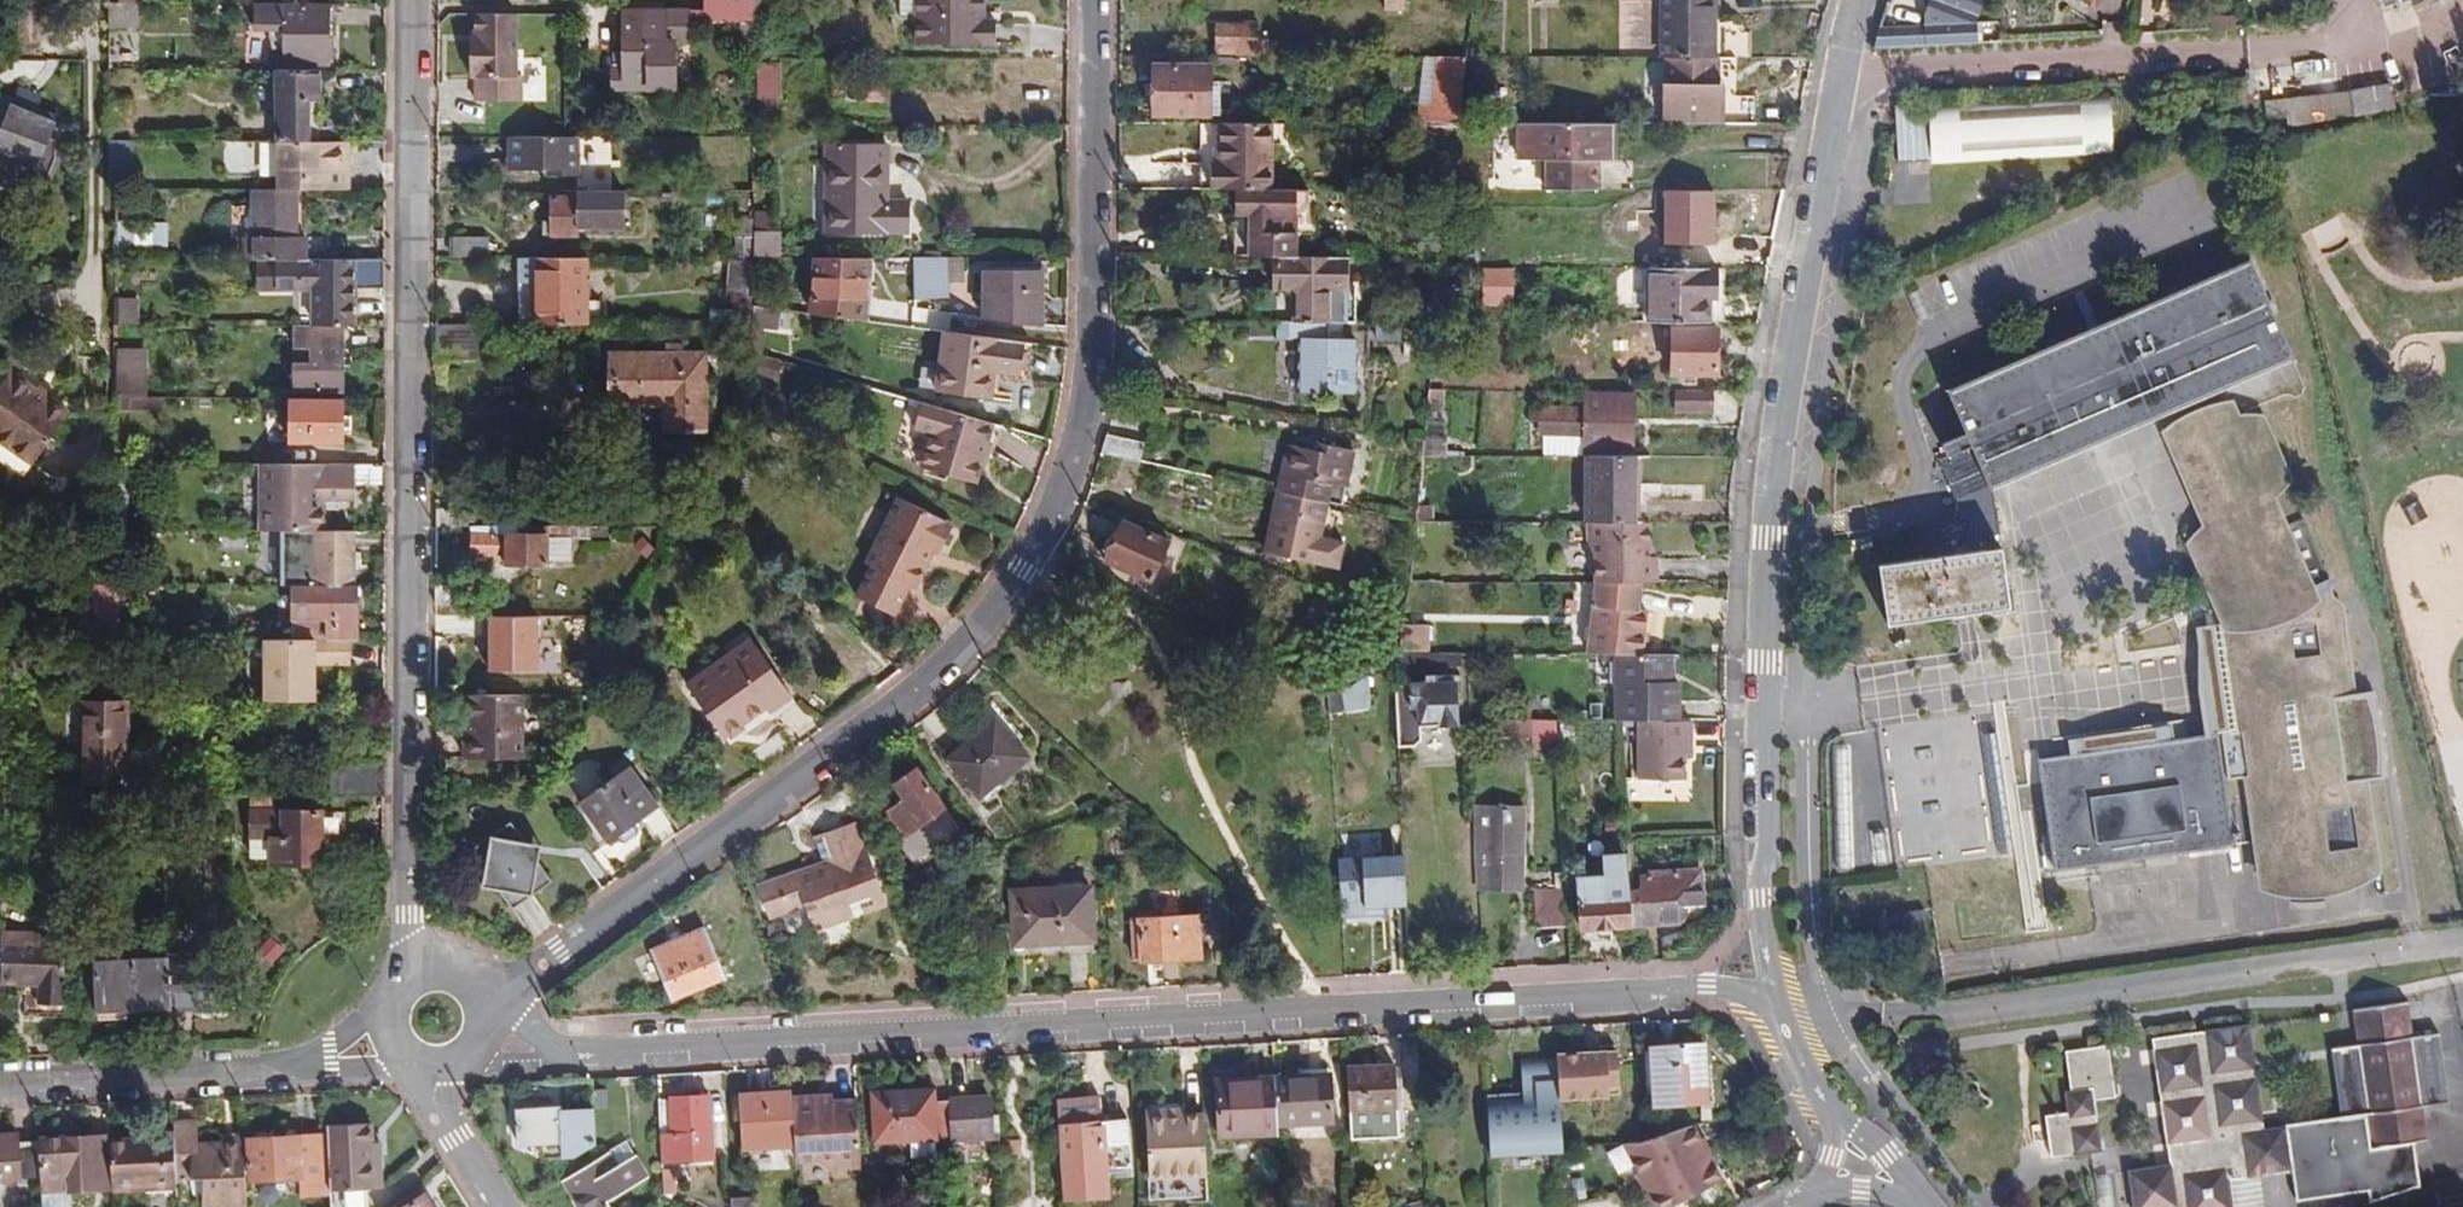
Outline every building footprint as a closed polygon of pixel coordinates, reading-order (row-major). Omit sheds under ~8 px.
[(709,21),(741,21),(752,21),(752,23),(770,23),(771,0),(709,0),(709,21)] [(984,0),(917,0),(916,46),(997,45),(998,21),(984,21),(984,0)] [(1403,0),(1386,0),(1386,11),(1403,12),(1403,0)] [(1660,58),(1663,58),(1714,59),(1714,0),(1661,0),(1660,58)] [(109,5),(109,28),(138,28),(139,4),(109,5)] [(329,4),(253,4),(253,30),(269,30),(269,36),(272,49),(282,49),(282,64),(330,64),(329,4)] [(689,44),(689,13),(623,12),(623,56),(623,70),(611,70),(611,91),(675,91),(675,44),(689,44)] [(516,77),(516,15),(475,15),(475,36),(475,43),(471,43),(471,77),(476,77),(476,101),(521,101),(521,77),(516,77)] [(752,23),(752,21),(741,21),(741,51),(752,51),(752,23)] [(1879,28),(1875,50),(1881,50),(1917,48),(1917,25),(1879,28)] [(1217,26),(1216,56),(1230,56),(1258,57),(1258,26),(1217,26)] [(611,56),(611,70),(623,70),(623,56),(611,56)] [(1230,78),(1230,56),(1216,56),(1215,56),(1216,68),(1211,67),(1211,78),(1230,78)] [(1417,105),(1418,122),(1458,122),(1466,57),(1436,57),(1430,104),(1417,105)] [(1724,125),(1755,125),(1756,97),(1724,96),(1718,96),(1718,84),(1719,59),(1714,59),(1663,58),(1663,84),(1661,84),(1662,118),(1724,118),(1724,125)] [(1211,67),(1211,65),(1154,66),(1154,116),(1211,116),(1211,78),(1211,67)] [(277,70),(277,143),(281,143),(309,143),(309,101),(320,101),(320,70),(277,70)] [(2394,108),(2390,85),(2350,92),(2354,115),(2394,108)] [(2286,114),(2288,125),(2354,115),(2350,92),(2284,98),(2286,114)] [(0,94),(0,150),(21,158),(17,168),(20,181),(44,190),(54,181),(63,158),(57,139),(48,135),(56,115),(0,94)] [(1932,162),(2113,155),(2111,97),(1930,105),(1932,162)] [(2264,101),(2266,116),(2286,114),(2284,98),(2264,101)] [(309,101),(309,143),(320,142),(320,101),(309,101)] [(1327,337),(1327,324),(1328,290),(1345,290),(1345,258),(1295,258),(1295,215),(1295,191),(1272,191),(1272,122),(1217,123),(1217,146),(1214,146),(1214,163),(1210,163),(1210,190),(1234,191),(1233,257),(1273,257),(1273,291),(1279,291),(1279,323),(1277,323),(1277,339),(1299,340),(1298,392),(1355,392),(1355,337),(1327,337)] [(1272,122),(1272,145),(1280,144),(1284,141),(1286,139),(1285,123),(1272,122)] [(1425,136),(1425,123),(1396,122),(1396,136),(1425,136)] [(1541,123),(1541,191),(1597,191),(1598,160),(1609,160),(1609,123),(1541,123)] [(578,175),(578,139),(510,138),(510,168),(548,168),(548,174),(578,175)] [(109,142),(109,191),(124,191),(124,163),(136,162),(137,143),(109,142)] [(309,143),(281,143),(281,191),(297,191),(348,190),(347,170),(341,170),(342,143),(309,143)] [(887,147),(827,145),(825,234),(910,236),(911,201),(885,200),(887,147)] [(241,238),(240,260),(307,260),(307,237),(297,237),(297,191),(281,191),(250,191),(250,238),(241,238)] [(1295,191),(1295,215),(1303,215),(1309,209),(1309,191),(1295,191)] [(624,193),(577,192),(577,198),(551,199),(550,236),(577,236),(577,227),(624,228),(624,193)] [(664,193),(664,202),(677,202),(678,193),(664,193)] [(1680,230),(1681,203),(1644,202),(1642,253),(1689,255),(1690,230),(1680,230)] [(753,213),(753,259),(781,259),(781,231),(772,231),(772,213),(753,213)] [(734,238),(753,238),(753,218),(734,218),(734,238)] [(117,222),(116,254),(168,254),(168,223),(117,222)] [(453,257),(487,257),(487,236),(453,237),(453,257)] [(747,258),(753,259),(753,238),(734,238),(734,259),(747,258)] [(533,307),(533,325),(587,325),(587,259),(533,258),(533,288),(518,288),(518,307),(533,307)] [(725,259),(725,295),(747,295),(747,258),(734,259),(725,259)] [(815,259),(810,313),(866,321),(871,258),(815,259)] [(964,259),(913,259),(913,300),(950,300),(950,281),(965,281),(964,259)] [(311,290),(311,326),(354,326),(354,290),(384,289),(384,260),(311,260),(312,263),(274,263),(274,290),(311,290)] [(2250,260),(1945,391),(1964,435),(1941,445),(1946,457),(1938,461),(1958,508),(1964,547),(2000,542),(1994,505),(1989,491),(2294,360),(2250,260)] [(274,290),(274,263),(255,263),(255,290),(274,290)] [(984,271),(984,320),(1021,326),(1043,327),(1043,270),(984,271)] [(1647,270),(1646,324),(1710,324),(1710,300),(1716,300),(1716,270),(1647,270)] [(1512,271),(1482,271),(1482,307),(1512,306),(1512,271)] [(1328,290),(1327,324),(1345,324),(1345,290),(1328,290)] [(117,326),(139,326),(139,298),(117,298),(117,326)] [(781,310),(753,305),(753,325),(779,329),(781,310)] [(1402,325),(1402,345),(1430,346),(1430,324),(1402,325)] [(480,325),(436,325),(436,359),(480,360),(480,325)] [(293,327),(293,390),(340,391),(340,327),(293,327)] [(1716,375),(1716,330),(1670,330),(1669,376),(1682,375),(1694,375),(1716,375)] [(1021,375),(1025,345),(945,333),(944,339),(936,393),(990,401),(994,372),(1021,375)] [(116,350),(116,397),(144,397),(144,350),(116,350)] [(707,431),(706,357),(685,358),(685,350),(666,351),(666,358),(608,358),(609,405),(663,405),(663,431),(707,431)] [(4,366),(11,371),(0,388),(0,441),(34,465),(71,413),(17,375),(24,365),(11,357),(4,366)] [(4,366),(0,373),(0,388),(11,371),(4,366)] [(1694,385),(1694,375),(1682,375),(1682,385),(1694,385)] [(1429,391),(1426,411),(1441,413),(1445,391),(1429,391)] [(1712,412),(1712,392),(1675,391),(1675,412),(1712,412)] [(1539,423),(1539,437),(1583,436),(1583,450),(1632,450),(1632,396),(1583,396),(1583,410),(1527,410),(1527,423),(1539,423)] [(116,397),(115,397),(115,409),(160,410),(160,397),(144,397),(116,397)] [(341,442),(341,398),(290,398),(289,442),(341,442)] [(2214,557),(2289,525),(2273,487),(2292,480),(2263,416),(2244,423),(2233,400),(2160,432),(2201,526),(2181,535),(2219,623),(2232,648),(2244,646),(2239,615),(2214,557)] [(992,425),(920,403),(913,427),(925,431),(928,438),(919,468),(974,484),(982,458),(992,425)] [(1425,421),(1422,455),(1445,455),(1448,422),(1425,421)] [(982,458),(990,460),(1000,428),(992,425),(982,458)] [(1105,434),(1099,453),(1139,462),(1143,443),(1105,434)] [(1277,492),(1325,503),(1330,483),(1345,487),(1353,450),(1303,440),(1302,447),(1287,443),(1277,492)] [(1614,720),(1637,720),(1637,779),(1683,780),(1683,753),(1688,753),(1688,720),(1677,720),(1677,683),(1670,683),(1670,654),(1642,655),(1646,612),(1637,612),(1640,582),(1655,582),(1656,558),(1648,558),(1647,522),(1633,522),(1634,456),(1584,456),(1584,522),(1585,522),(1585,542),(1592,557),(1592,582),(1594,582),(1585,654),(1614,654),(1614,720)] [(260,465),(260,532),(278,532),(313,532),(323,532),(323,508),(323,498),(334,498),(354,498),(354,465),(260,465)] [(384,485),(384,465),(354,465),(354,485),(384,485)] [(680,491),(694,499),(702,484),(688,476),(680,491)] [(1419,477),(1415,521),(1431,521),(1435,477),(1419,477)] [(1319,534),(1325,503),(1277,492),(1264,551),(1336,567),(1342,539),(1319,534)] [(334,498),(323,498),(323,508),(334,508),(334,498)] [(854,597),(895,618),(910,588),(916,590),(929,563),(926,562),(931,551),(938,554),(952,526),(899,498),(865,564),(870,566),(854,597)] [(2232,648),(2244,732),(2222,735),(2228,780),(2250,777),(2265,885),(2280,889),(2299,890),(2320,889),(2338,886),(2355,880),(2369,872),(2373,870),(2361,784),(2339,787),(2326,697),(2348,694),(2336,607),(2330,608),(2323,569),(2302,519),(2289,525),(2214,557),(2239,615),(2244,646),(2232,648)] [(1122,520),(1111,544),(1119,548),(1111,565),(1149,582),(1167,541),(1122,520)] [(505,565),(546,565),(546,561),(547,539),(572,540),(609,540),(609,527),(495,527),(495,536),(471,535),(470,555),(506,556),(505,565)] [(313,585),(313,532),(278,532),(278,585),(293,585),(313,585)] [(313,532),(313,585),(353,586),(353,532),(323,532),(313,532)] [(572,540),(547,539),(546,561),(572,561),(572,540)] [(1111,544),(1103,562),(1111,565),(1119,548),(1111,544)] [(1878,566),(1887,626),(2008,608),(1999,548),(1878,566)] [(103,580),(118,580),(117,561),(104,561),(103,580)] [(97,585),(93,638),(111,638),(116,638),(115,585),(97,585)] [(350,640),(356,640),(356,586),(353,586),(313,585),(293,585),(293,640),(350,640)] [(1422,653),(1426,653),(1426,627),(1399,627),(1398,653),(1422,653)] [(111,638),(93,638),(91,668),(109,669),(111,638)] [(350,666),(350,640),(293,640),(266,639),(265,702),(313,702),(314,665),(350,666)] [(690,694),(723,739),(788,692),(755,647),(753,648),(745,639),(728,651),(736,661),(690,694)] [(1398,653),(1392,653),(1393,665),(1422,665),(1422,662),(1422,653),(1398,653)] [(1465,663),(1465,653),(1426,653),(1422,653),(1422,662),(1465,663)] [(1368,668),(1339,686),(1340,692),(1368,674),(1368,668)] [(1340,692),(1343,712),(1369,708),(1368,674),(1340,692)] [(1394,688),(1397,747),(1413,747),(1421,741),(1421,735),(1439,734),(1438,726),(1458,726),(1455,677),(1432,678),(1432,686),(1394,688)] [(1339,686),(1326,694),(1327,715),(1343,712),(1340,692),(1339,686)] [(522,696),(468,696),(467,723),(467,734),(462,734),(462,759),(522,760),(522,696)] [(130,703),(89,702),(84,784),(129,785),(130,703)] [(945,760),(978,798),(1027,757),(994,719),(945,760)] [(1468,719),(1469,737),(1530,738),(1530,751),(1557,751),(1556,719),(1468,719)] [(2037,759),(2054,872),(2234,845),(2217,732),(2037,759)] [(578,805),(606,844),(659,805),(631,766),(578,805)] [(915,868),(962,834),(916,768),(894,784),(905,800),(887,812),(903,835),(895,840),(915,868)] [(271,863),(323,864),(323,848),(323,832),(335,832),(342,833),(342,814),(324,813),(324,812),(275,811),(275,803),(251,802),(250,836),(271,836),(271,863)] [(1525,809),(1473,808),(1477,888),(1515,889),(1515,853),(1524,853),(1525,809)] [(885,903),(856,820),(813,836),(822,860),(826,871),(815,875),(811,865),(757,884),(768,916),(804,903),(812,928),(885,903)] [(511,821),(472,849),(485,869),(482,887),(499,888),(512,909),(552,881),(538,861),(541,844),(524,842),(511,821)] [(323,832),(323,848),(334,848),(335,832),(323,832)] [(1391,908),(1405,908),(1401,832),(1386,833),(1387,860),(1388,873),(1352,875),(1355,933),(1375,932),(1376,940),(1393,939),(1391,908)] [(1515,853),(1515,889),(1524,889),(1524,853),(1515,853)] [(822,860),(811,865),(815,875),(826,871),(822,860)] [(1352,875),(1388,873),(1387,860),(1351,862),(1352,875)] [(1628,891),(1630,925),(1679,922),(1683,915),(1686,906),(1702,905),(1700,869),(1639,873),(1640,891),(1628,891)] [(1627,926),(1626,898),(1608,898),(1606,877),(1577,879),(1579,928),(1627,926)] [(1567,927),(1566,909),(1564,878),(1551,880),(1552,896),(1533,897),(1535,928),(1567,927)] [(1010,890),(1013,945),(1093,941),(1090,885),(1010,890)] [(1926,935),(1922,911),(1878,917),(1882,942),(1926,935)] [(1200,960),(1197,914),(1137,918),(1138,939),(1132,940),(1133,960),(1140,959),(1140,964),(1200,960)] [(1138,939),(1137,918),(1130,919),(1132,940),(1138,939)] [(649,951),(670,1002),(726,979),(704,928),(649,951)] [(62,1021),(64,990),(61,944),(39,943),(39,935),(1,933),(0,946),(0,960),(1,960),(0,986),(22,987),(21,1019),(62,1021)] [(100,1014),(173,1010),(170,958),(169,939),(126,942),(127,961),(97,963),(100,1014)] [(170,958),(173,1010),(222,1007),(219,955),(170,958)] [(2342,1047),(2352,1117),(2368,1115),(2372,1147),(2410,1142),(2425,1140),(2420,1108),(2437,1105),(2427,1035),(2411,1038),(2406,1004),(2353,1011),(2358,1045),(2342,1047)] [(2248,1025),(2153,1039),(2172,1165),(2151,1168),(2127,1171),(2132,1206),(2232,1206),(2228,1181),(2259,1176),(2291,1170),(2283,1128),(2264,1131),(2248,1025)] [(2449,1103),(2439,1033),(2427,1035),(2437,1105),(2449,1103)] [(1649,1045),(1652,1108),(1707,1105),(1704,1042),(1649,1045)] [(2114,1098),(2108,1046),(2065,1052),(2070,1091),(2065,1092),(2067,1113),(2046,1116),(2051,1158),(2090,1153),(2102,1151),(2095,1100),(2114,1098)] [(2330,1049),(2340,1119),(2352,1117),(2342,1047),(2330,1049)] [(1555,1058),(1558,1098),(1585,1096),(1585,1089),(1614,1087),(1611,1048),(1599,1049),(1600,1055),(1555,1058)] [(1344,1067),(1347,1114),(1396,1111),(1394,1065),(1344,1067)] [(1272,1076),(1274,1126),(1332,1123),(1329,1073),(1272,1076)] [(1275,1132),(1274,1126),(1272,1076),(1213,1079),(1216,1134),(1275,1132)] [(871,1092),(873,1142),(909,1141),(935,1140),(950,1140),(948,1103),(933,1103),(933,1089),(871,1092)] [(738,1119),(740,1147),(793,1145),(790,1097),(790,1092),(737,1094),(737,1108),(730,1108),(731,1120),(738,1119)] [(790,1097),(794,1161),(811,1160),(823,1169),(861,1167),(857,1100),(833,1102),(818,1103),(818,1095),(790,1097)] [(708,1096),(657,1099),(660,1161),(712,1159),(708,1096)] [(950,1140),(950,1144),(951,1160),(983,1157),(982,1143),(992,1143),(990,1115),(990,1103),(970,1104),(970,1098),(948,1099),(948,1103),(950,1140)] [(1055,1102),(1061,1199),(1109,1196),(1107,1168),(1128,1167),(1126,1119),(1100,1120),(1099,1100),(1055,1102)] [(1487,1113),(1488,1132),(1494,1132),(1497,1192),(1523,1191),(1520,1143),(1548,1141),(1546,1104),(1495,1107),(1495,1112),(1487,1113)] [(517,1146),(538,1144),(540,1160),(561,1159),(573,1158),(594,1145),(593,1110),(558,1113),(558,1108),(514,1111),(517,1146)] [(1145,1112),(1148,1178),(1206,1175),(1202,1115),(1169,1116),(1168,1110),(1145,1112)] [(2340,1119),(2283,1128),(2291,1170),(2295,1200),(2368,1190),(2370,1202),(2417,1188),(2410,1142),(2372,1147),(2368,1115),(2352,1117),(2340,1119)] [(174,1179),(202,1177),(203,1204),(245,1202),(241,1141),(221,1143),(197,1144),(196,1119),(171,1121),(171,1133),(150,1134),(150,1138),(108,1141),(108,1136),(20,1142),(19,1134),(0,1135),(0,1180),(38,1178),(38,1194),(70,1192),(174,1186),(174,1179)] [(326,1136),(248,1140),(250,1179),(298,1176),(299,1198),(329,1196),(330,1206),(366,1206),(365,1190),(382,1189),(380,1154),(372,1154),(372,1142),(371,1123),(325,1126),(326,1136)] [(1623,1140),(1656,1206),(1670,1206),(1723,1179),(1714,1167),(1718,1162),(1690,1127),(1643,1142),(1623,1140)] [(220,1135),(221,1143),(241,1141),(241,1133),(220,1135)] [(618,1165),(636,1154),(628,1140),(610,1151),(618,1165)] [(935,1157),(935,1140),(909,1141),(910,1158),(935,1157)] [(372,1154),(380,1154),(380,1142),(372,1142),(372,1154)] [(577,1206),(608,1206),(604,1201),(648,1175),(636,1154),(618,1165),(610,1151),(595,1159),(561,1180),(577,1206)] [(672,1171),(660,1171),(661,1195),(673,1194),(672,1171)] [(1148,1178),(1149,1199),(1207,1196),(1206,1175),(1148,1178)] [(2228,1181),(2232,1206),(2264,1206),(2259,1176),(2228,1181)] [(38,1194),(39,1206),(70,1206),(70,1192),(38,1194)] [(424,1194),(403,1206),(431,1206),(424,1194)] [(1599,1206),(1607,1206),(1601,1194),(1594,1198),(1599,1206)] [(1594,1198),(1574,1206),(1599,1206),(1594,1198)]
